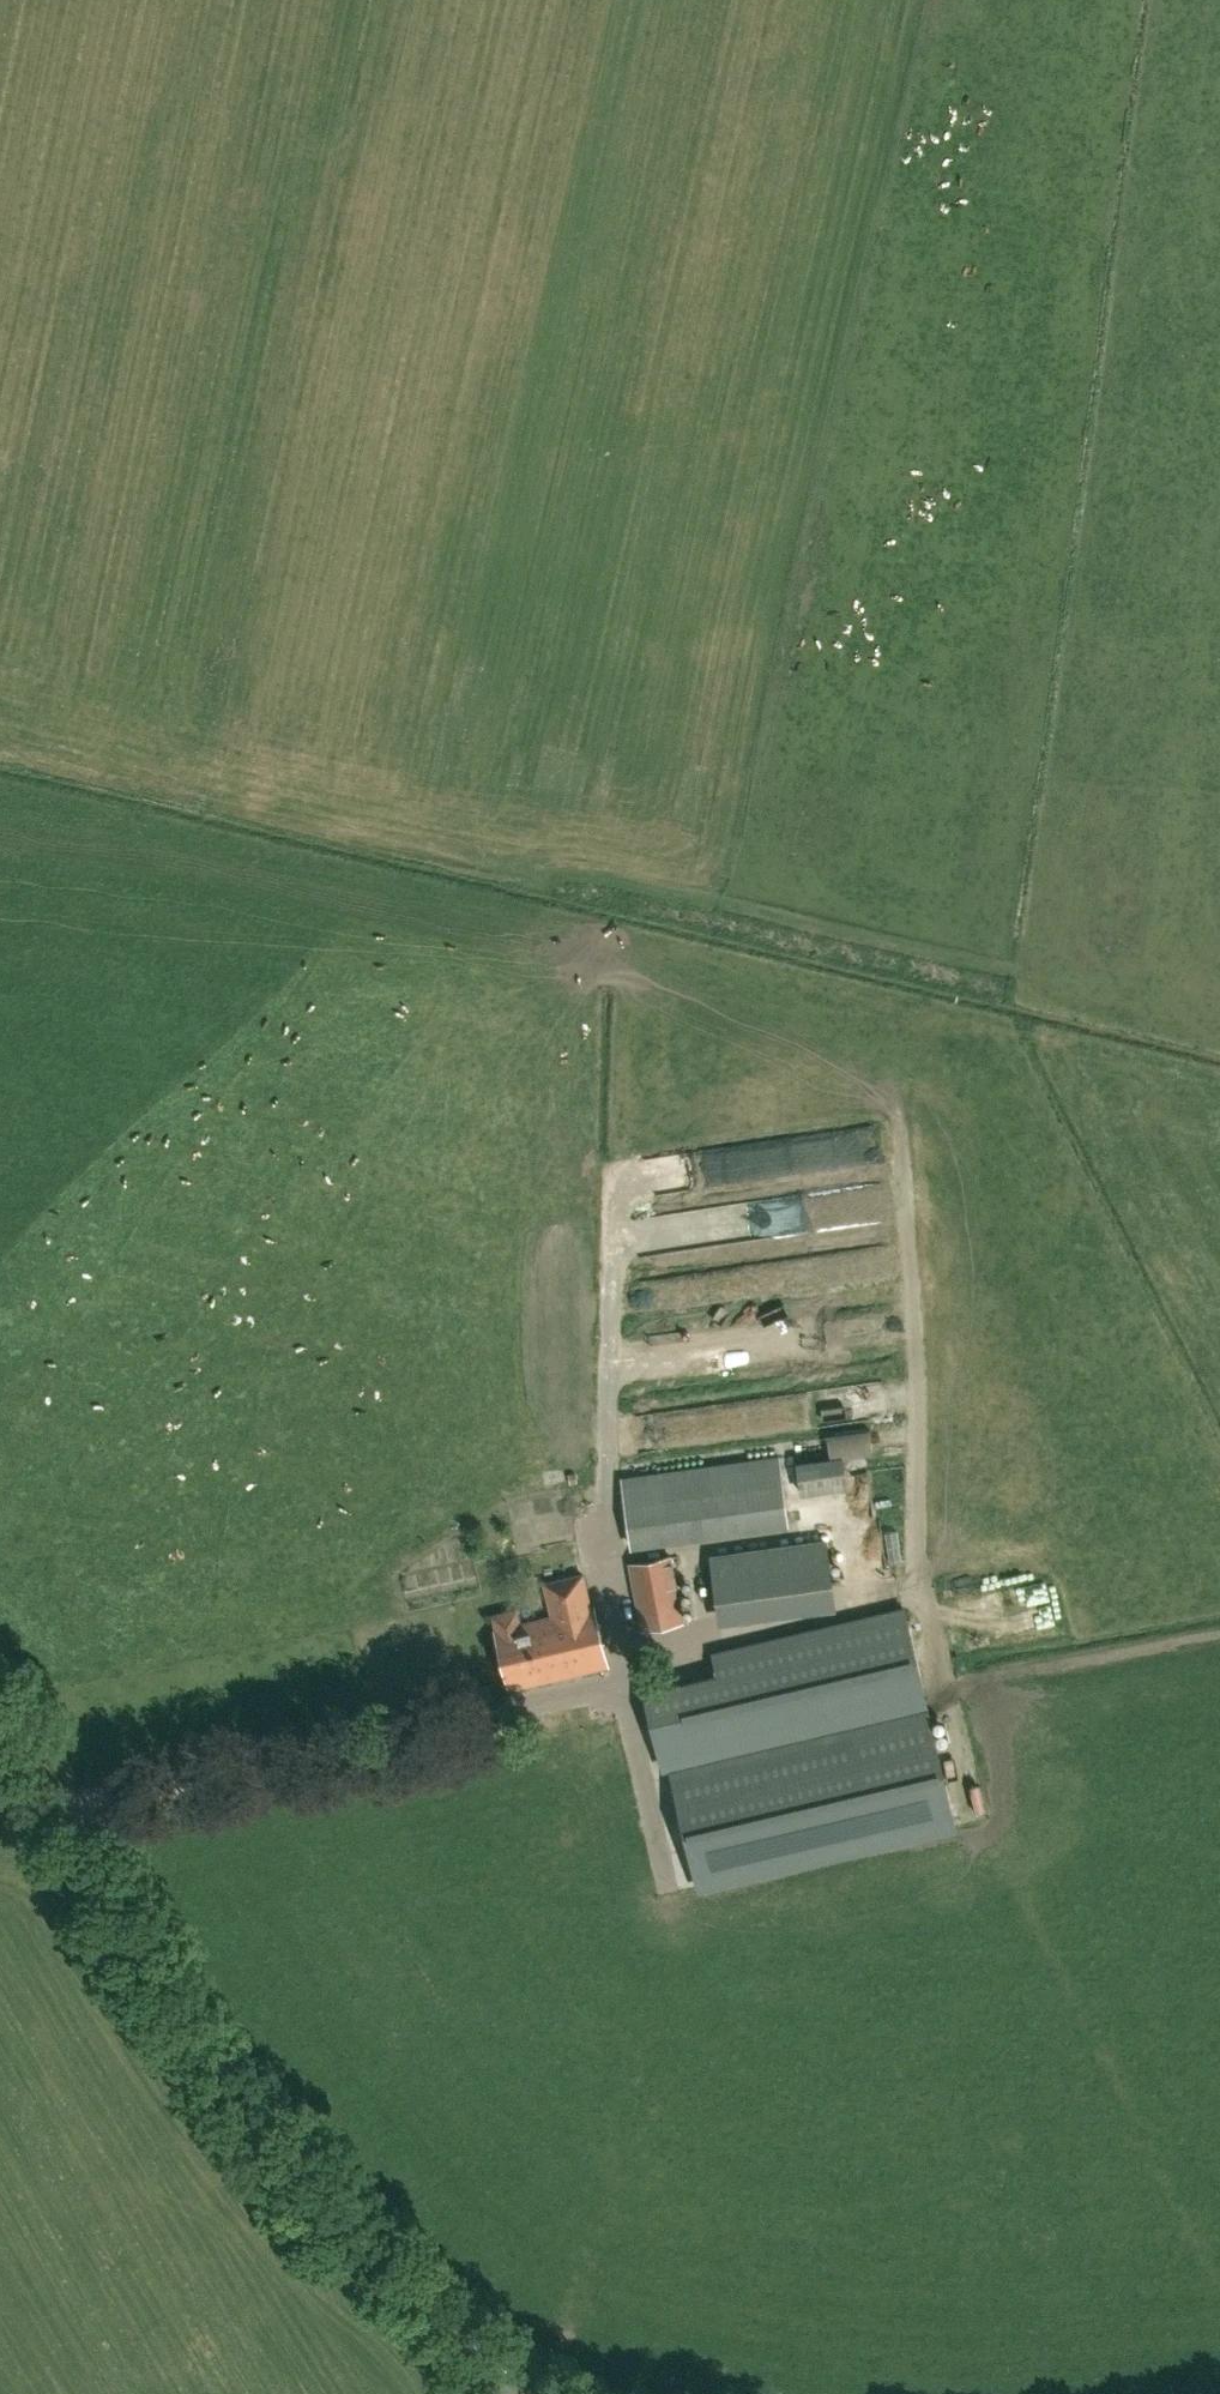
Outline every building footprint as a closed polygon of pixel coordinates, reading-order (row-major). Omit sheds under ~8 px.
[(813,1236),(813,1233),(790,1232),(790,1202),(781,1202),(780,1236),(813,1236)] [(795,1225),(809,1225),(810,1204),(796,1204),(795,1225)] [(719,1213),(723,1240),(775,1232),(771,1205),(719,1213)] [(848,1447),(849,1461),(890,1459),(889,1431),(868,1432),(869,1446),(848,1447)] [(830,1443),(803,1443),(803,1459),(829,1459),(830,1443)] [(630,1542),(788,1520),(779,1455),(621,1476),(630,1542)] [(806,1493),(851,1490),(849,1459),(804,1462),(806,1493)] [(826,1541),(711,1557),(720,1625),(836,1609),(826,1541)] [(684,1622),(681,1604),(672,1556),(629,1563),(642,1631),(684,1622)] [(594,1607),(591,1608),(583,1575),(545,1584),(552,1617),(516,1625),(513,1609),(493,1614),(496,1628),(494,1628),(508,1689),(607,1667),(594,1607)] [(725,1708),(653,1725),(663,1766),(669,1764),(698,1886),(955,1825),(924,1691),(904,1609),(712,1654),(718,1677),(725,1708)]
